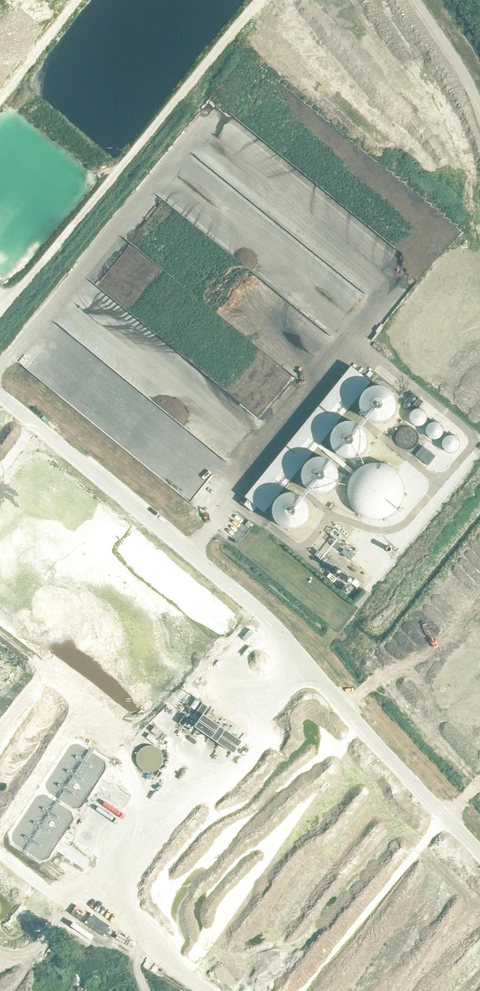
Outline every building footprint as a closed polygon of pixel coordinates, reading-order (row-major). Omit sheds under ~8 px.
[(371,382),(352,366),(245,497),(249,500),(245,505),(253,512),(257,507),(265,513),(371,382)] [(369,420),(371,422),(379,423),(384,423),(390,420),(394,416),(396,412),(397,405),(397,400),(395,397),(392,393),(388,389),(383,387),(374,388),(370,390),(366,392),(363,397),(361,404),(362,411),(366,417),(369,420)] [(415,409),(412,411),(411,414),(410,418),(411,421),(413,424),(416,426),(419,427),(423,426),(426,424),(427,421),(430,421),(430,418),(428,418),(427,414),(425,411),(422,409),(419,409),(415,409)] [(399,429),(411,425),(408,415),(396,419),(399,429)] [(430,421),(431,423),(428,425),(426,429),(426,432),(427,436),(430,438),(433,440),(437,440),(440,439),(442,436),(444,433),(444,429),(443,426),(440,423),(437,422),(433,422),(433,420),(430,421)] [(349,422),(343,424),(339,426),(335,430),(333,435),(332,441),(333,446),(335,451),(338,454),(342,457),(347,459),(352,459),(357,458),(362,455),(365,451),(368,447),(369,442),(368,437),(366,432),(363,428),(359,424),(354,423),(349,422)] [(404,446),(424,446),(423,429),(403,429),(404,446)] [(446,434),(447,436),(444,439),(443,442),(443,446),(444,449),(446,452),(450,453),(453,453),(457,452),(459,449),(461,446),(461,442),(459,439),(457,437),(453,435),(450,435),(449,433),(446,434)] [(436,464),(442,454),(429,446),(422,456),(436,464)] [(316,458),(312,460),(308,463),(305,467),(303,471),(302,476),(303,482),(305,486),(309,491),(313,493),(318,495),(324,495),(329,494),(333,491),(337,487),(339,483),(340,477),(340,472),(338,467),(335,463),(331,460),(326,458),(321,457),(316,458)] [(358,466),(359,468),(354,473),(351,478),(348,484),(348,491),(348,497),(350,503),(353,509),(358,513),(357,515),(359,517),(361,515),(366,518),(372,520),(379,520),(385,519),(391,516),(396,513),(400,508),(403,502),(405,496),(407,496),(408,493),(405,493),(405,487),(403,481),(400,475),(396,470),(391,467),(386,464),(380,463),(373,463),(367,464),(362,467),(360,464),(358,466)] [(275,512),(276,517),(278,522),(282,525),(286,528),(291,529),(297,529),(302,527),(306,523),(309,519),(310,514),(310,508),(308,503),(305,499),(301,496),(296,494),(291,494),(286,495),(281,498),(278,502),(276,507),(275,512)] [(205,698),(198,705),(204,710),(211,703),(205,698)] [(164,715),(180,726),(188,714),(172,704),(164,715)] [(233,747),(243,732),(215,713),(205,727),(233,747)] [(144,751),(150,769),(168,762),(161,745),(144,751)]
